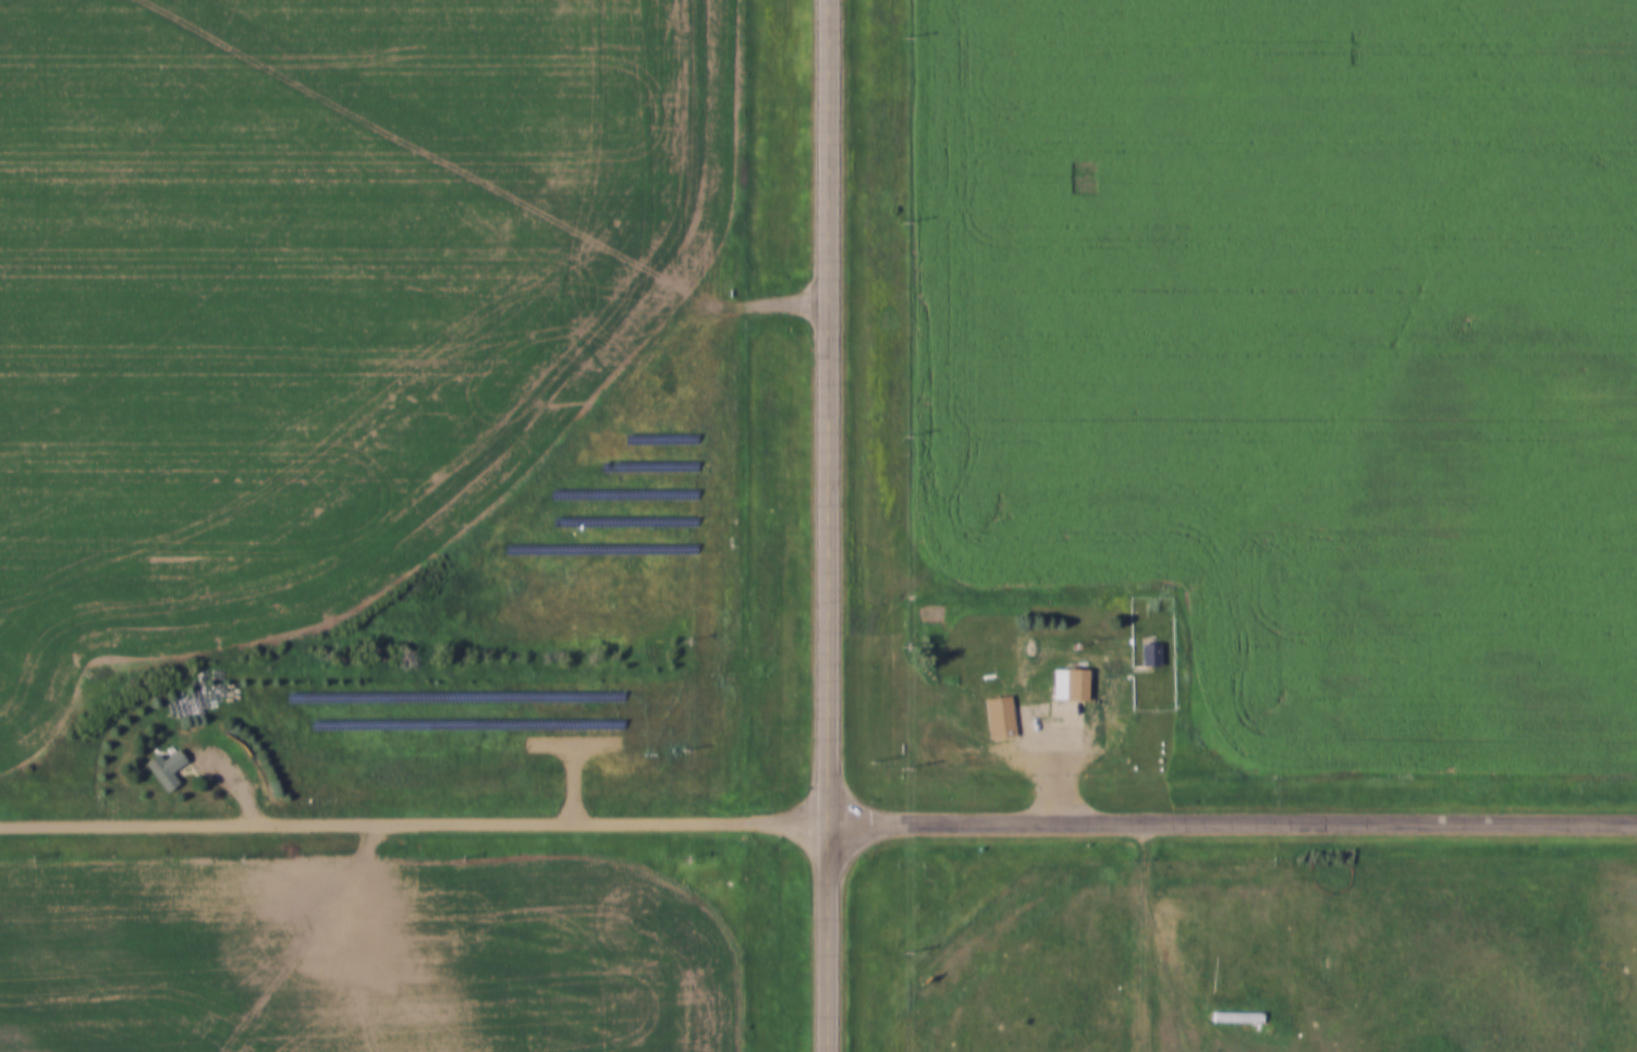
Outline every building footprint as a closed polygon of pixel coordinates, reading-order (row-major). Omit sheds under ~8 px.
[(1091,669),(1090,701),(1054,699),(1055,668),(1091,669)] [(1011,695),(1016,736),(991,739),(985,699),(1011,695)] [(183,783),(175,772),(190,760),(181,749),(165,760),(161,753),(148,763),(169,792),(183,783)] [(1213,1012),(1262,1013),(1262,1024),(1213,1023),(1213,1012)]
